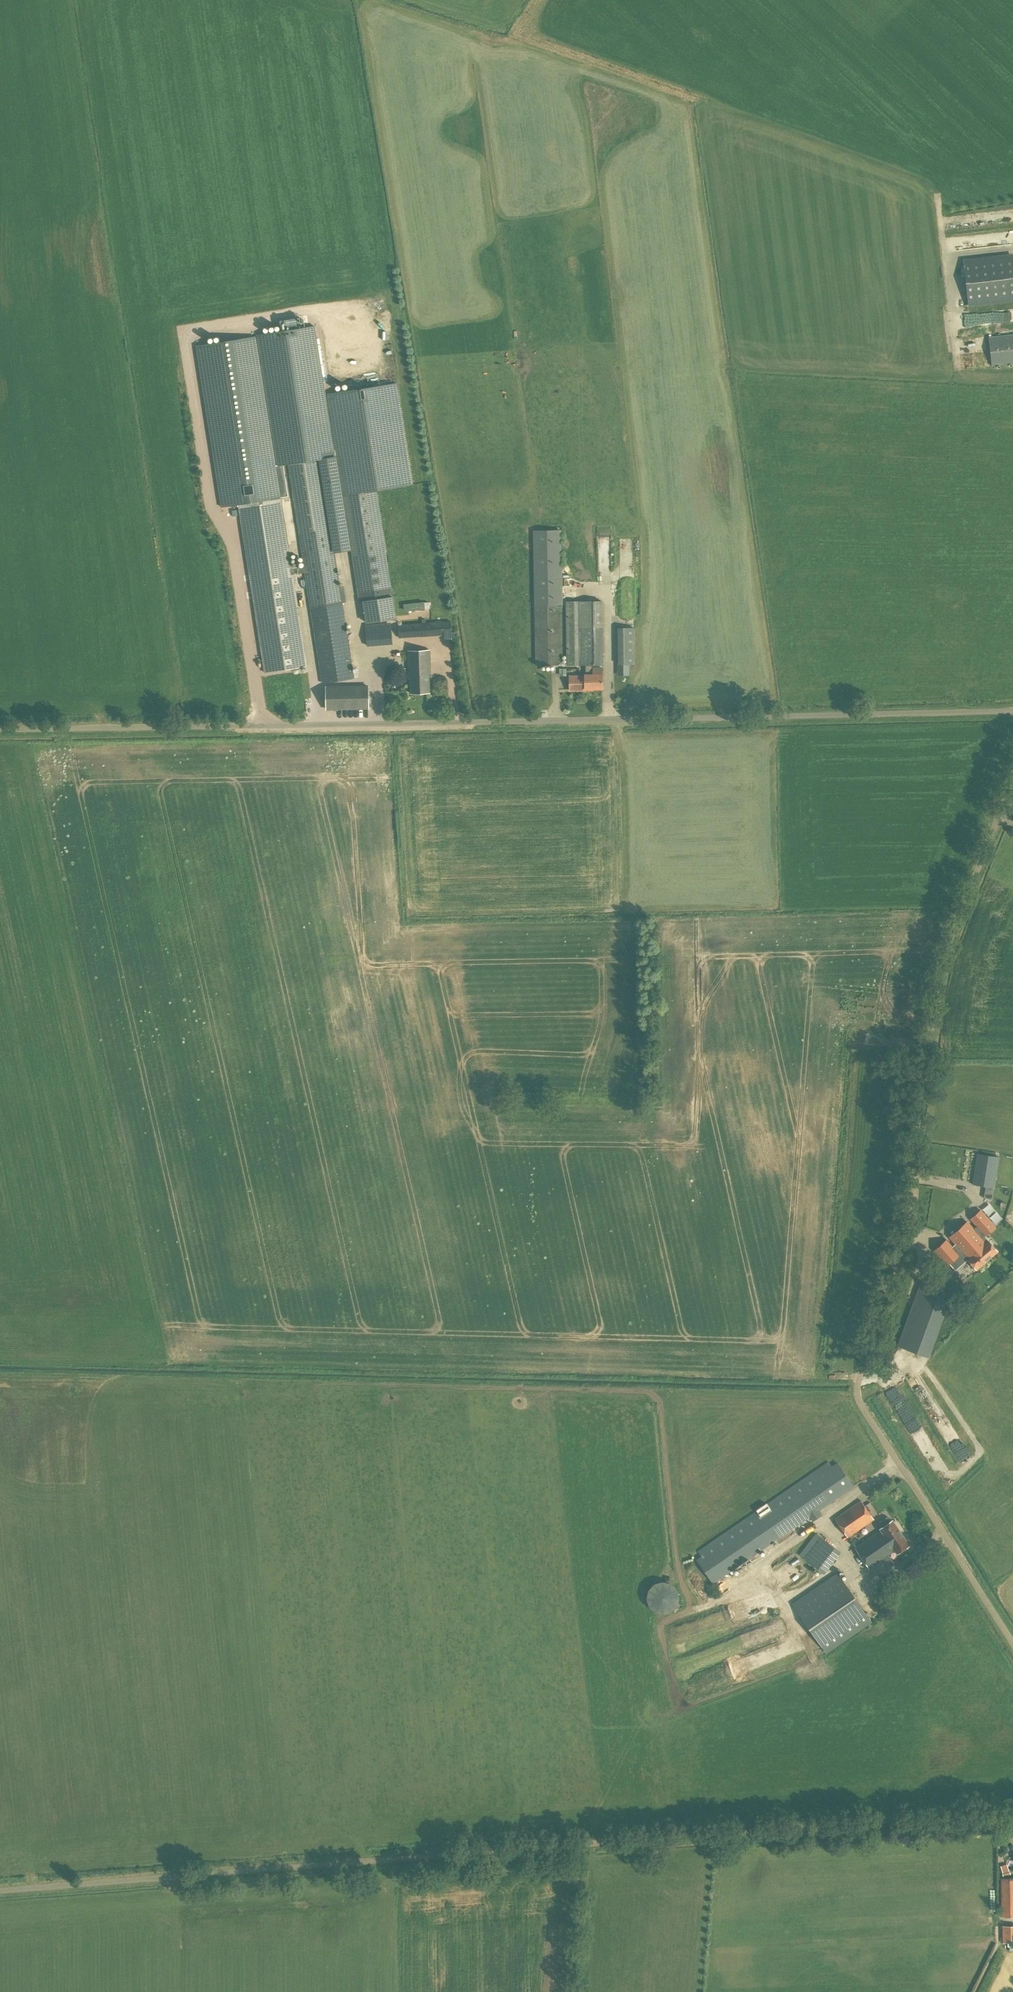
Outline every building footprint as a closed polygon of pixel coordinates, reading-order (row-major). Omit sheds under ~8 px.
[(1012,300),(1012,264),(1012,255),(963,261),(969,305),(1012,300)] [(350,549),(312,324),(310,324),(253,334),(275,465),(273,466),(251,335),(230,339),(194,344),(219,506),(236,504),(262,672),(265,672),(307,665),(292,574),(305,572),(322,682),(353,677),(342,602),(345,602),(343,587),(340,587),(334,552),(350,549)] [(1012,363),(1012,335),(989,338),(992,366),(1012,363)] [(343,494),(352,557),(360,602),(363,602),(364,607),(366,623),(391,621),(397,620),(394,605),(386,551),(376,489),(413,484),(397,382),(326,393),(343,494)] [(533,558),(534,603),(535,665),(561,664),(560,603),(562,603),(561,530),(541,530),(533,530),(533,558)] [(422,610),(422,601),(409,602),(410,611),(422,610)] [(603,665),(602,601),(569,601),(566,601),(566,665),(570,665),(585,665),(585,674),(585,676),(569,676),(569,690),(585,690),(585,689),(602,689),(602,668),(593,668),(593,665),(603,665)] [(452,638),(451,621),(451,620),(402,624),(398,624),(399,638),(443,635),(444,639),(452,638)] [(367,646),(392,644),(390,622),(366,624),(366,628),(365,628),(367,646)] [(618,665),(635,664),(635,627),(617,627),(618,665)] [(429,693),(428,675),(431,675),(430,650),(408,651),(408,678),(411,678),(411,693),(429,693)] [(325,685),(326,710),(369,709),(369,684),(325,685)] [(994,1187),(999,1157),(977,1153),(972,1184),(994,1187)] [(980,1209),(970,1218),(977,1225),(973,1228),(967,1221),(949,1237),(955,1244),(952,1246),(946,1239),(934,1250),(947,1265),(950,1263),(951,1265),(958,1260),(961,1264),(967,1259),(976,1270),(992,1257),(998,1251),(989,1241),(985,1236),(996,1227),(980,1209)] [(929,1357),(950,1300),(931,1293),(935,1283),(922,1279),(897,1346),(929,1357)] [(701,1556),(696,1559),(713,1583),(810,1517),(812,1521),(822,1515),(819,1510),(854,1486),(837,1462),(831,1466),(828,1461),(698,1551),(701,1556)] [(942,1493),(947,1489),(940,1479),(935,1483),(942,1493)] [(847,1537),(869,1522),(873,1519),(861,1500),(834,1518),(847,1537)] [(881,1527),(880,1528),(881,1530),(855,1547),(869,1568),(895,1550),(896,1553),(909,1544),(892,1520),(891,1520),(889,1517),(887,1517),(879,1522),(879,1524),(881,1527)] [(824,1573),(840,1552),(815,1532),(798,1553),(824,1573)] [(826,1653),(872,1622),(837,1572),(792,1603),(826,1653)] [(718,1587),(723,1595),(734,1588),(729,1580),(718,1587)] [(1002,1871),(1001,1871),(1003,1876),(1011,1874),(1009,1868),(1008,1869),(1006,1863),(1000,1865),(1002,1871)] [(1000,1877),(1001,1916),(1012,1916),(1012,1877),(1000,1877)] [(1001,1926),(1002,1942),(1007,1942),(1007,1946),(1012,1946),(1012,1926),(1001,1926)]
